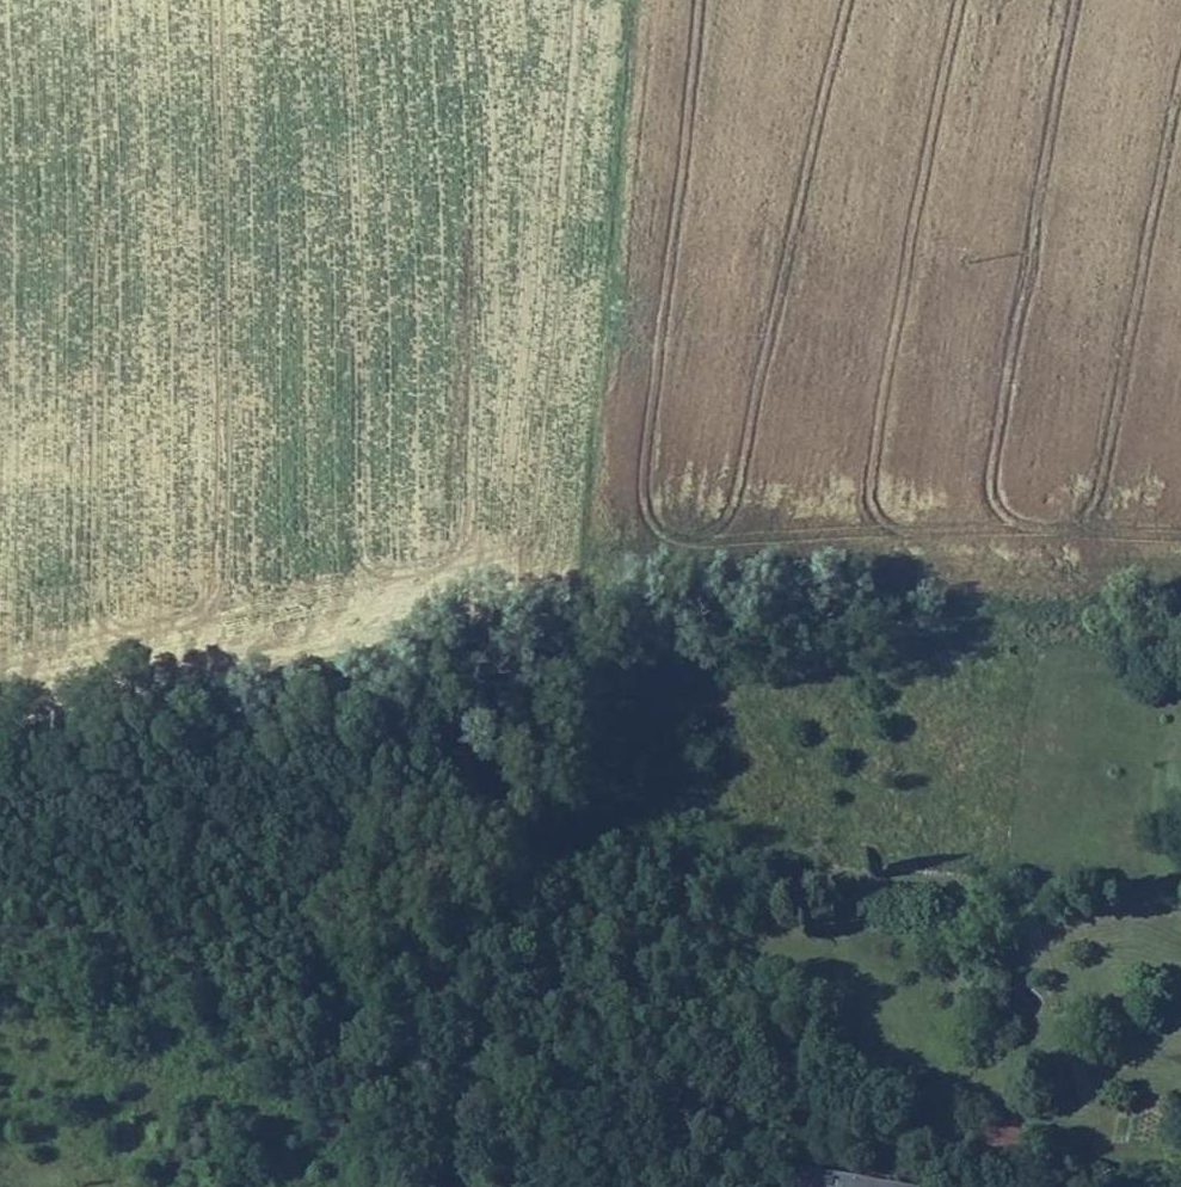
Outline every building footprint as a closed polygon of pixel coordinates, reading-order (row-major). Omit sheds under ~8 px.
[(811,1169),(808,1186),(923,1186),(811,1169)]
